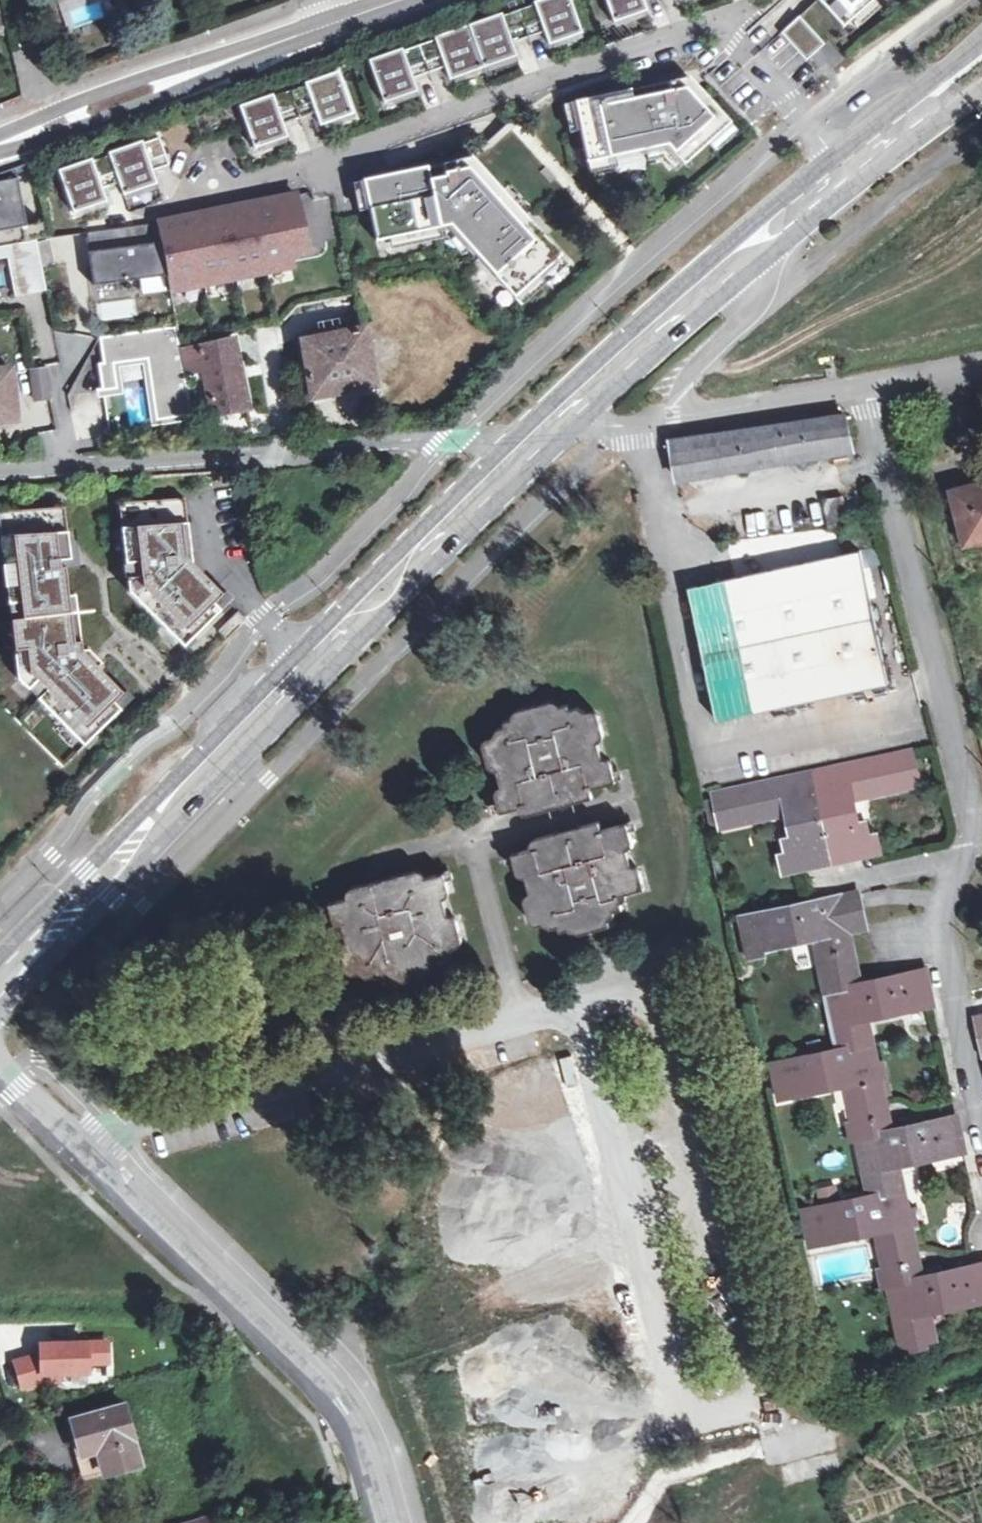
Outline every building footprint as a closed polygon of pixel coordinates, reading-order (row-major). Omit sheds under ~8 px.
[(519,12),(529,39),(545,34),(550,47),(583,35),(571,0),(544,0),(535,3),(536,6),(519,12)] [(614,23),(648,12),(643,0),(606,0),(614,23)] [(843,26),(872,0),(820,0),(843,26)] [(502,15),(468,27),(484,70),(517,58),(513,45),(529,39),(519,12),(503,18),(502,15)] [(782,29),(803,61),(824,47),(802,16),(782,29)] [(436,41),(420,46),(430,74),(445,68),(451,81),(484,70),(468,27),(436,38),(436,41)] [(403,50),(369,62),(384,104),(418,92),(413,80),(430,74),(420,46),(404,52),(403,50)] [(307,87),(290,93),(300,120),(316,114),(321,127),(354,115),(339,73),(306,84),(307,87)] [(630,89),(576,102),(589,162),(667,144),(685,163),(730,122),(689,77),(644,87),(646,96),(633,99),(630,89)] [(644,87),(630,89),(633,99),(646,96),(644,87)] [(273,95),(240,108),(255,150),(289,138),(284,126),(300,120),(290,93),(274,98),(273,95)] [(143,142),(109,154),(110,157),(119,184),(124,197),(158,185),(153,172),(169,166),(160,138),(144,144),(143,142)] [(92,160),(59,172),(74,214),(107,202),(103,190),(119,184),(110,157),(93,162),(92,160)] [(427,168),(366,181),(378,241),(451,226),(523,305),(568,262),(472,158),(444,164),(447,177),(431,181),(427,168)] [(444,164),(427,168),(431,181),(447,177),(444,164)] [(0,175),(0,249),(54,240),(52,226),(32,229),(24,167),(0,175)] [(278,198),(289,260),(309,256),(296,194),(278,198)] [(278,198),(157,222),(168,275),(171,292),(290,267),(289,260),(278,198)] [(157,222),(126,228),(130,248),(88,255),(95,289),(168,275),(157,222)] [(130,248),(126,228),(85,235),(88,255),(130,248)] [(330,336),(301,342),(315,400),(376,387),(364,328),(348,332),(346,324),(328,328),(330,336)] [(184,364),(181,350),(177,327),(101,338),(105,364),(100,365),(103,392),(118,390),(115,365),(147,361),(157,423),(194,415),(186,374),(184,364)] [(235,340),(181,350),(184,364),(203,361),(205,370),(213,416),(251,409),(235,340)] [(184,364),(186,374),(205,370),(203,361),(184,364)] [(46,369),(31,371),(36,401),(50,399),(46,369)] [(0,371),(0,422),(17,421),(14,370),(0,371)] [(849,415),(672,443),(680,481),(855,453),(849,415)] [(975,543),(981,541),(981,486),(955,492),(961,519),(968,517),(975,543)] [(185,500),(119,504),(125,595),(169,646),(180,637),(187,644),(215,619),(192,595),(178,608),(164,594),(163,580),(184,579),(190,573),(185,500)] [(0,513),(0,544),(0,550),(10,549),(12,566),(2,567),(5,601),(16,601),(17,617),(6,617),(7,633),(16,633),(18,648),(7,648),(9,677),(19,688),(28,679),(38,690),(28,699),(64,739),(74,731),(81,739),(110,713),(103,705),(113,697),(89,670),(80,660),(85,656),(80,651),(74,652),(71,596),(63,598),(62,570),(68,569),(64,509),(0,513)] [(968,517),(961,519),(968,545),(975,543),(968,517)] [(10,549),(0,550),(2,567),(12,566),(10,549)] [(812,563),(840,697),(889,685),(861,552),(812,563)] [(840,697),(812,563),(685,590),(713,724),(840,697)] [(215,619),(224,611),(190,573),(184,579),(163,580),(164,594),(178,608),(192,595),(215,619)] [(16,601),(5,601),(6,617),(17,617),(16,601)] [(16,633),(7,633),(7,648),(18,648),(16,633)] [(180,637),(169,646),(177,654),(187,644),(180,637)] [(94,666),(85,656),(80,660),(89,670),(94,666)] [(28,679),(19,688),(28,699),(38,690),(28,679)] [(110,713),(120,705),(113,697),(103,705),(110,713)] [(552,807),(576,801),(593,796),(591,788),(617,780),(612,764),(606,766),(597,735),(603,733),(598,715),(587,718),(585,712),(577,707),(568,710),(567,704),(551,709),(549,702),(517,711),(519,718),(504,723),(505,727),(498,729),(493,739),(495,745),(484,748),(489,764),(496,762),(503,793),(497,795),(502,812),(527,805),(530,814),(552,807)] [(74,731),(64,739),(71,748),(81,739),(74,731)] [(846,853),(872,848),(870,837),(867,825),(858,827),(852,800),(919,786),(912,754),(718,796),(725,828),(790,814),(796,841),(786,843),(788,854),(791,865),(816,860),(818,867),(848,861),(846,853)] [(576,801),(552,807),(559,831),(583,825),(576,801)] [(600,820),(583,825),(559,831),(537,838),(539,846),(514,854),(518,871),(526,869),(534,901),(528,903),(532,920),(543,916),(546,922),(553,927),(561,925),(563,930),(579,926),(581,933),(613,924),(609,911),(625,907),(620,894),(648,887),(643,870),(636,871),(627,840),(633,838),(628,822),(602,829),(600,820)] [(846,853),(848,861),(881,853),(878,836),(870,837),(872,848),(846,853)] [(791,865),(788,854),(781,856),(785,875),(818,867),(816,860),(791,865)] [(356,899),(333,906),(337,923),(345,921),(353,951),(346,954),(350,970),(362,967),(363,973),(372,978),(379,977),(380,982),(397,978),(399,984),(432,975),(431,969),(444,965),(443,960),(451,957),(455,948),(454,942),(465,939),(460,922),(453,924),(444,893),(451,891),(446,873),(421,881),(419,872),(354,890),(356,899)] [(863,913),(859,895),(745,921),(751,952),(816,938),(840,1051),(775,1065),(782,1097),(847,1084),(855,1123),(860,1141),(872,1199),(806,1212),(813,1245),(879,1231),(887,1269),(891,1286),(905,1345),(911,1344),(929,1339),(937,1338),(932,1312),(981,1300),(981,1267),(924,1279),(912,1227),(908,1210),(899,1165),(964,1150),(958,1119),(892,1132),(881,1082),(877,1063),(868,1019),(934,1005),(926,973),(861,987),(849,931),(846,916),(863,913)] [(846,916),(849,931),(866,927),(863,913),(846,916)] [(877,1063),(881,1082),(889,1080),(885,1062),(877,1063)] [(851,1143),(860,1141),(855,1123),(847,1125),(851,1143)] [(908,1210),(912,1227),(920,1226),(915,1208),(908,1210)] [(891,1286),(887,1269),(880,1271),(884,1288),(891,1286)] [(112,1338),(37,1339),(38,1353),(13,1354),(14,1385),(113,1383),(112,1338)] [(929,1339),(911,1344),(913,1351),(931,1347),(929,1339)] [(82,1450),(98,1445),(107,1476),(143,1467),(127,1407),(74,1422),(82,1450)] [(98,1445),(82,1450),(91,1481),(107,1476),(98,1445)]
